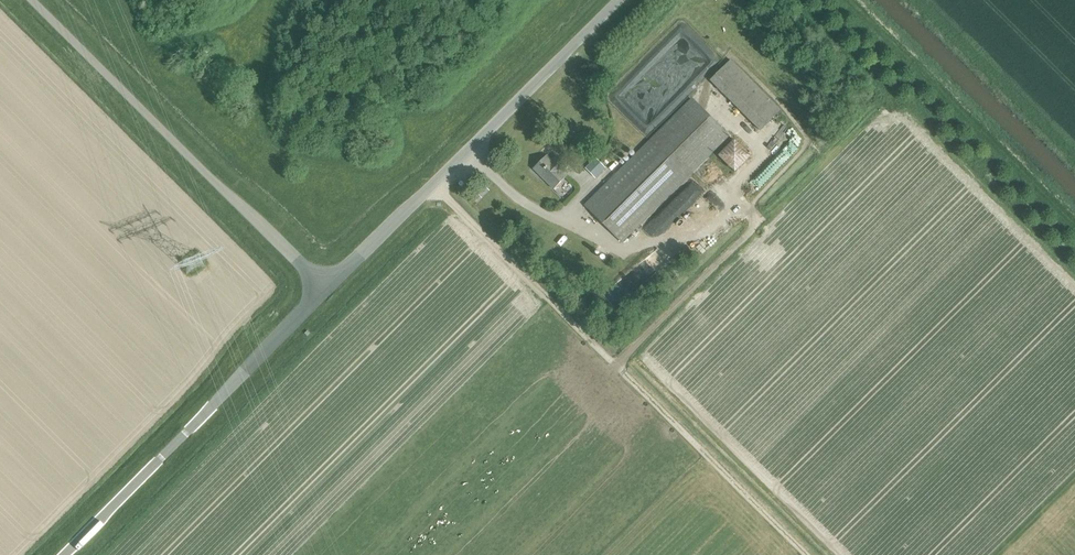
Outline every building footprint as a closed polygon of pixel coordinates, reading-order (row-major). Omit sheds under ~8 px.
[(710,80),(760,130),(780,110),(730,60),(710,80)] [(624,108),(624,112),(624,114),(624,117),(625,119),(625,121),(627,123),(628,125),(631,127),(633,129),(635,130),(638,131),(640,131),(643,131),(645,131),(648,131),(650,130),(652,128),(654,127),(656,125),(657,123),(659,121),(660,119),(660,116),(661,114),(661,112),(660,110),(660,108),(659,106),(658,104),(657,102),(656,100),(654,98),(652,97),(650,96),(648,95),(646,94),(643,94),(641,94),(639,94),(637,95),(635,96),(633,97),(632,97),(630,99),(629,100),(627,101),(626,103),(625,105),(625,107),(624,108)] [(585,204),(622,242),(729,136),(691,98),(585,204)] [(547,155),(533,169),(534,168),(553,188),(553,189),(567,175),(566,175),(547,156),(547,155)] [(585,168),(595,177),(605,168),(595,158),(585,168)]
